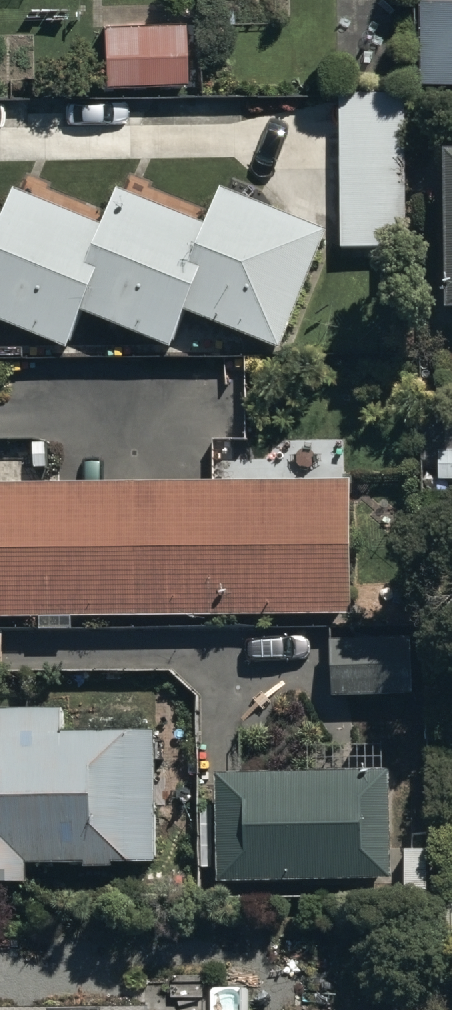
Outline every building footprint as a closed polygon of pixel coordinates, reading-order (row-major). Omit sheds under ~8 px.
[(411,73),(451,73),(451,0),(413,0),(411,73)] [(104,17),(104,75),(185,75),(185,17),(104,17)] [(403,84),(337,85),(341,243),(406,241),(403,84)] [(443,294),(451,294),(451,138),(441,138),(443,294)] [(66,343),(80,303),(168,341),(185,302),(278,343),(328,227),(221,179),(204,218),(118,180),(101,219),(14,181),(0,214),(0,315),(66,343)] [(0,476),(0,614),(351,610),(350,472),(0,476)] [(331,632),(331,692),(398,692),(397,632),(331,632)] [(155,854),(156,722),(64,722),(64,701),(0,700),(0,853),(155,854)] [(390,764),(215,768),(217,876),(393,872),(390,764)] [(145,998),(0,997),(0,1009),(145,1009),(145,998)]
